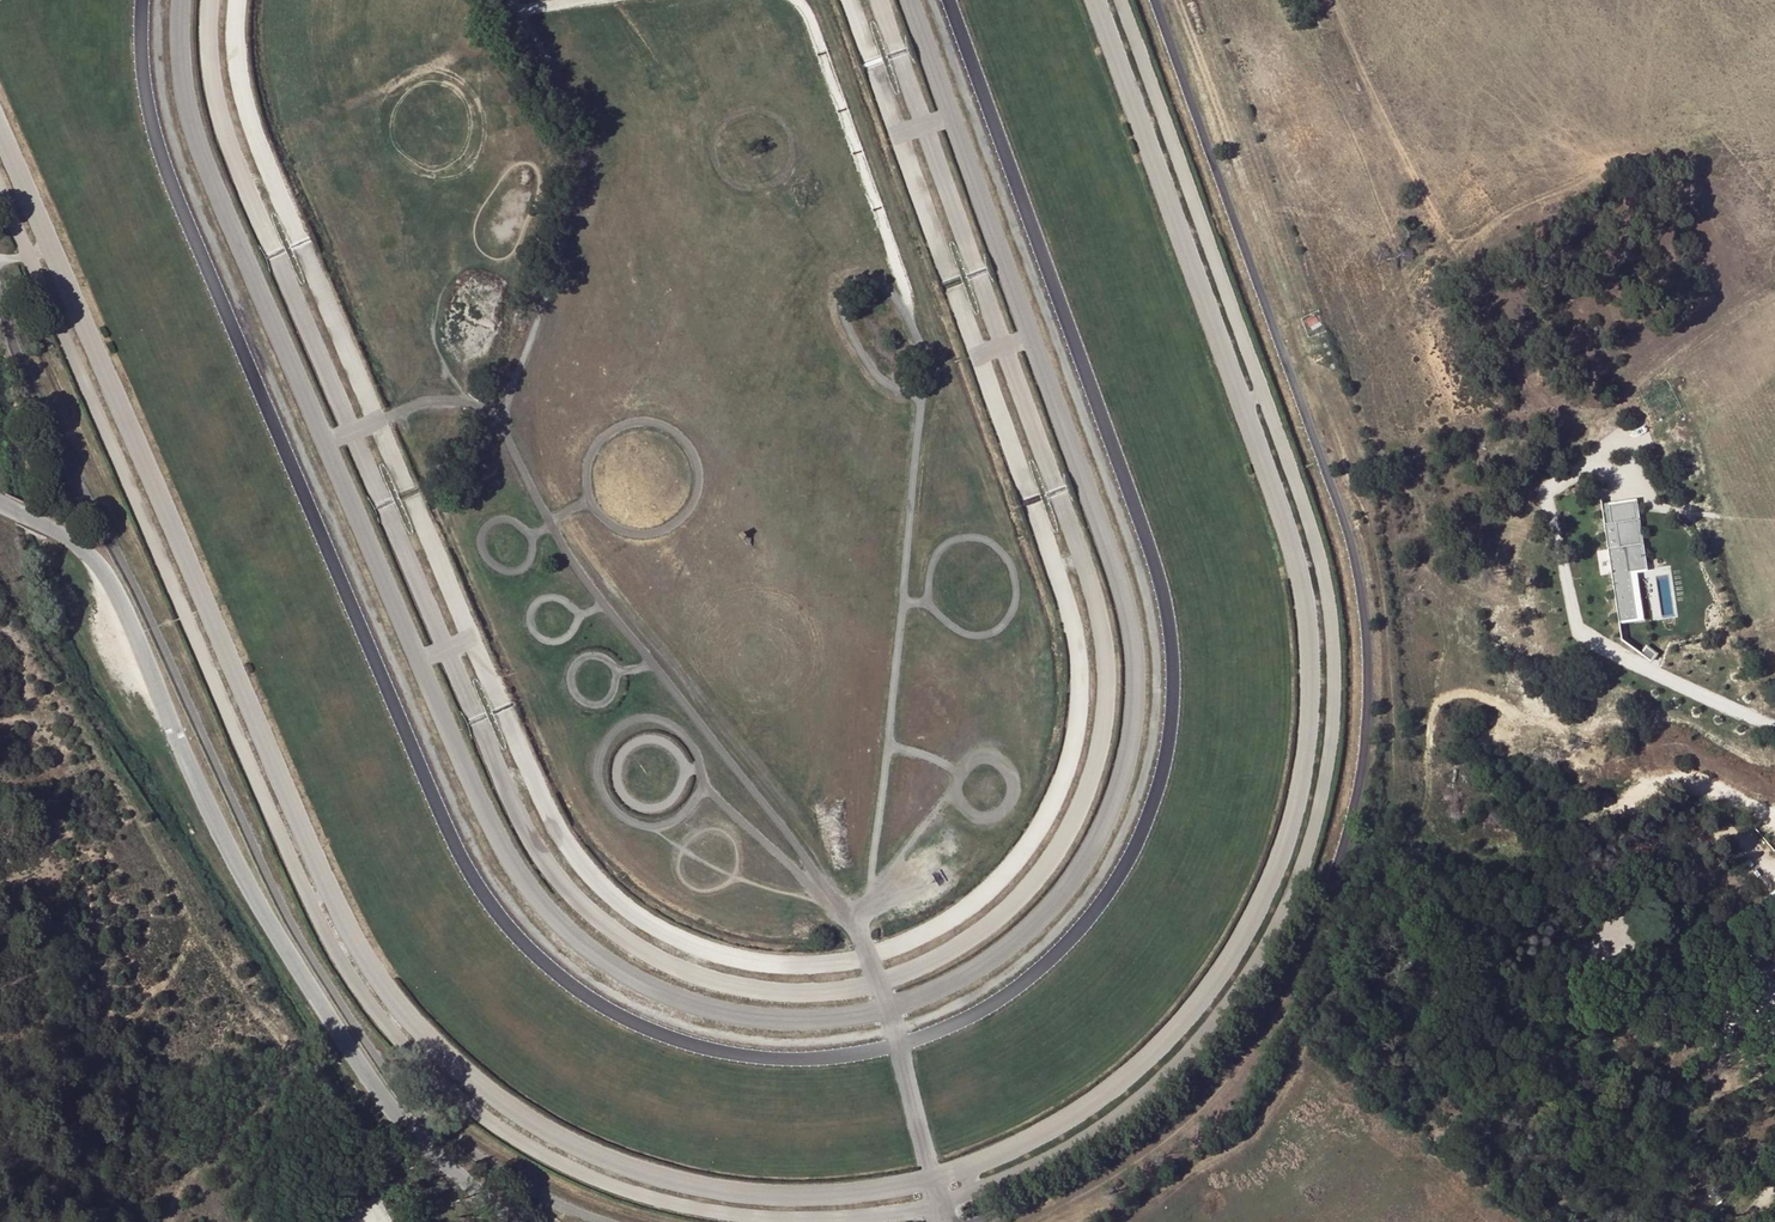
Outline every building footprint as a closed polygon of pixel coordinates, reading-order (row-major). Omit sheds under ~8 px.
[(1642,571),(1648,570),(1639,498),(1605,503),(1621,623),(1648,619),(1642,571)] [(1723,821),(1714,825),(1724,852),(1733,849),(1723,821)]
